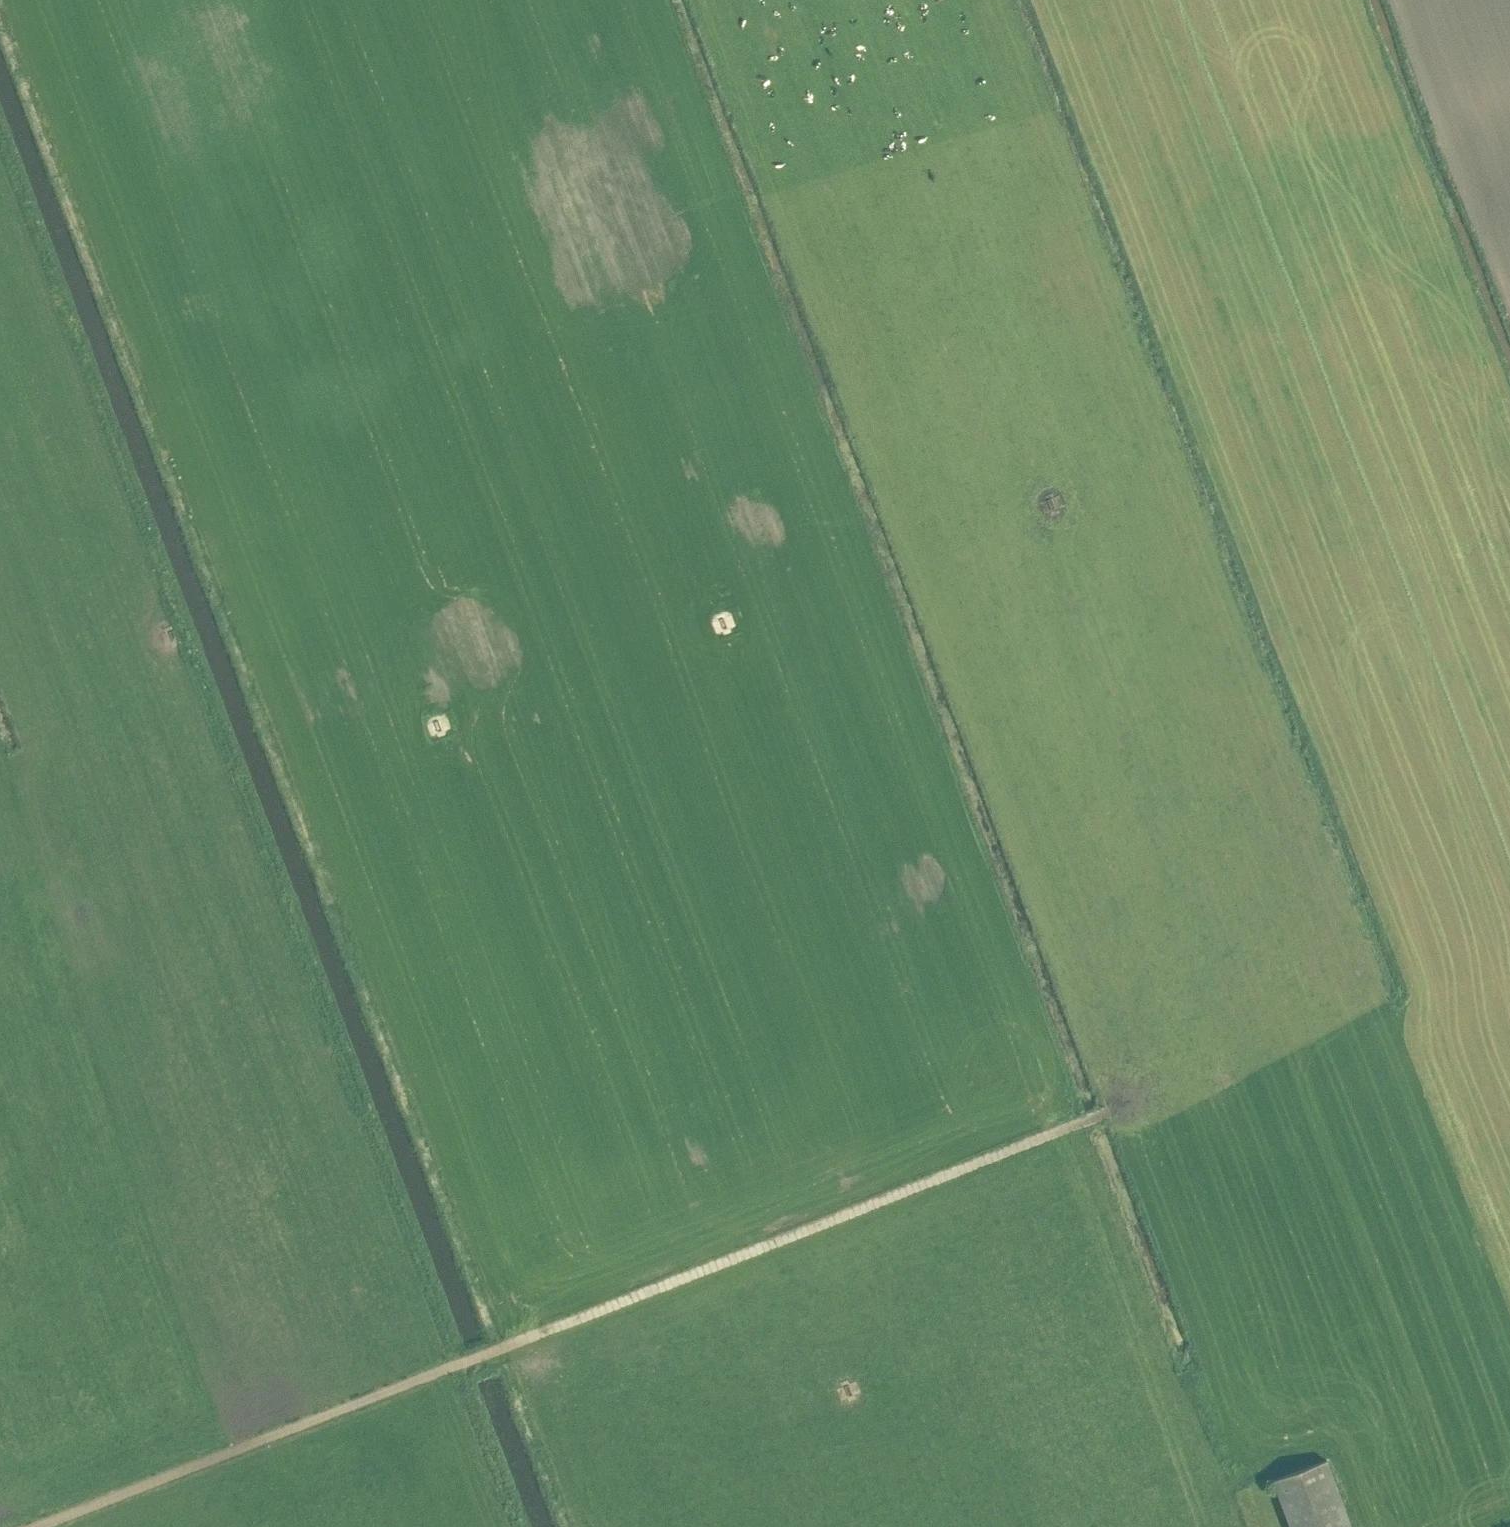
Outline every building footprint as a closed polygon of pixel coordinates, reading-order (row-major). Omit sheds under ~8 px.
[(1327,1459),(1273,1479),(1291,1526),(1352,1526),(1327,1459)]
